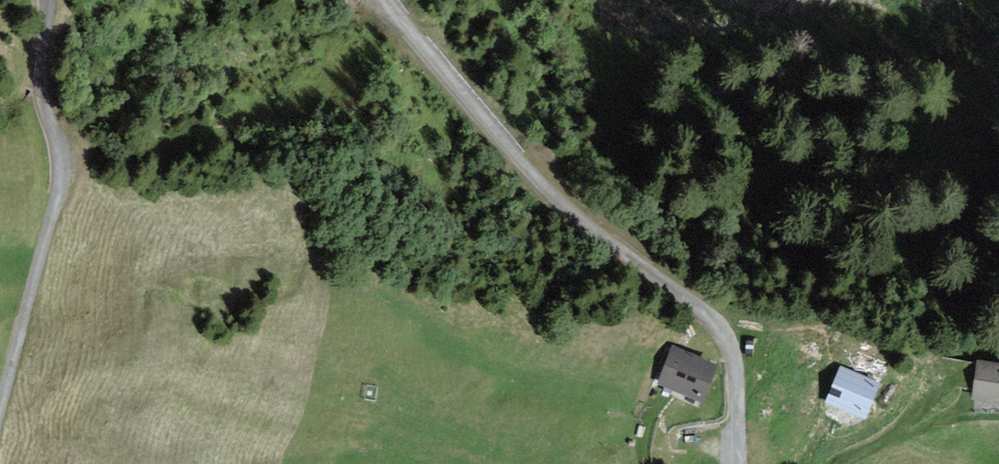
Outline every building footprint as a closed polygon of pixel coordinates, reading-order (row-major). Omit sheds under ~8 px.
[(717,368),(673,349),(657,385),(701,404),(717,368)] [(978,364),(971,401),(998,405),(998,367),(978,364)] [(882,385),(839,367),(824,405),(866,423),(882,385)]
